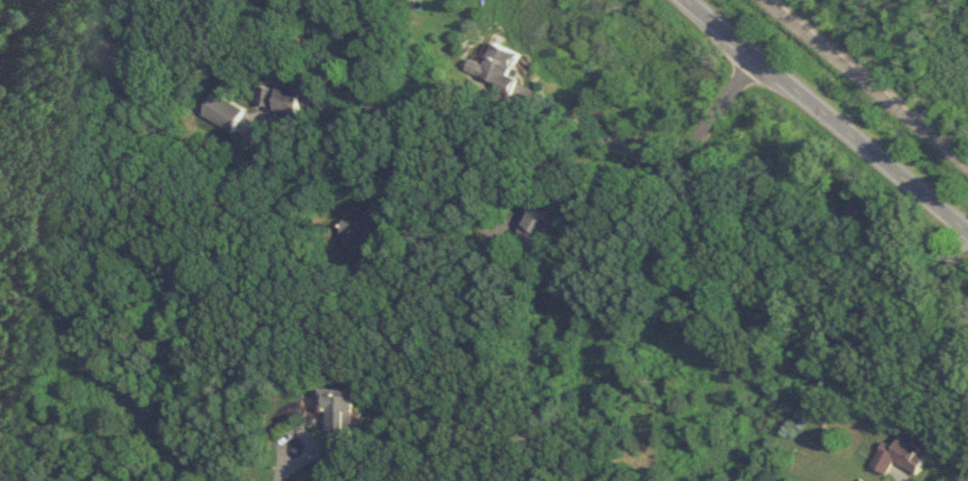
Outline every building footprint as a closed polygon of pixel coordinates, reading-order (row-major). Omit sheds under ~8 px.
[(521,55),(493,43),(483,64),(473,60),(467,73),(511,92),(517,79),(511,77),(521,55)] [(321,98),(264,85),(259,106),(309,118),(311,108),(318,109),(321,98)] [(235,134),(248,111),(217,94),(204,117),(235,134)] [(521,237),(544,252),(567,215),(545,201),(521,237)] [(357,442),(360,390),(324,388),(323,410),(331,410),(327,460),(347,461),(348,441),(357,442)] [(888,440),(873,465),(889,474),(897,460),(922,474),(934,454),(904,435),(898,446),(888,440)]
